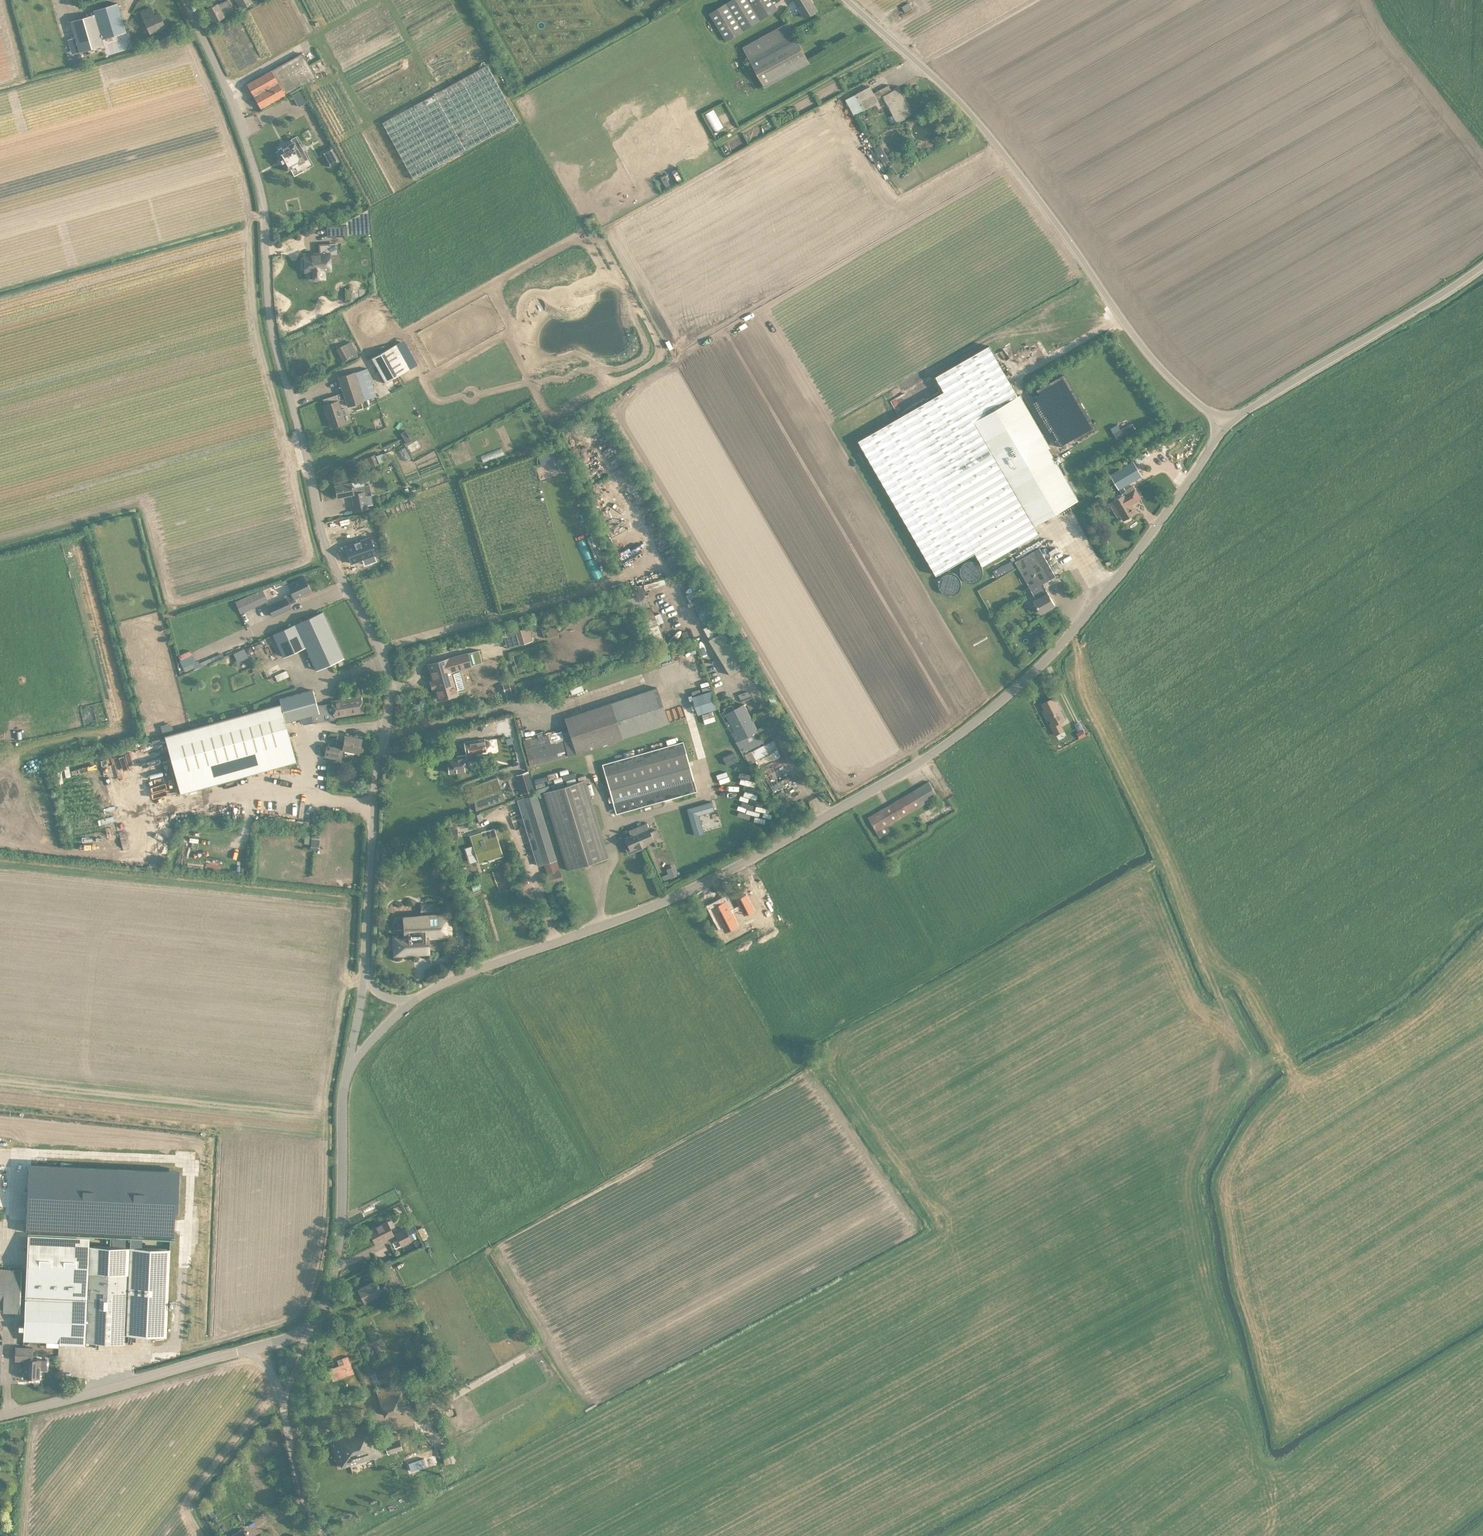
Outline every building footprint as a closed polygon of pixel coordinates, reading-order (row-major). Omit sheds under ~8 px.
[(204,9),(211,22),(223,15),(233,11),(227,0),(223,0),(217,3),(216,2),(204,9)] [(239,8),(252,1),(254,0),(234,0),(239,8)] [(742,30),(777,8),(773,3),(777,0),(728,0),(708,12),(725,40),(742,30)] [(804,17),(816,9),(810,0),(793,0),(804,17)] [(69,21),(78,51),(102,44),(101,38),(124,31),(116,2),(91,9),(92,13),(69,21)] [(138,11),(147,32),(163,25),(158,12),(153,14),(150,6),(138,11)] [(742,46),(764,87),(808,62),(786,22),(742,46)] [(245,83),(255,101),(259,107),(314,76),(301,52),(245,83)] [(411,178),(516,120),(485,64),(380,122),(411,178)] [(518,68),(527,73),(529,69),(520,65),(518,68)] [(869,85),(855,93),(864,109),(877,101),(876,98),(882,95),(896,121),(911,113),(910,112),(909,113),(902,99),(903,99),(897,87),(891,90),(888,84),(873,92),(869,85)] [(301,89),(291,94),(297,105),(306,101),(305,99),(306,98),(301,89)] [(274,151),(285,170),(303,160),(293,141),(274,151)] [(873,147),(882,162),(888,159),(879,144),(873,147)] [(330,145),(319,151),(327,166),(338,160),(330,145)] [(317,226),(318,236),(335,235),(335,225),(317,226)] [(302,258),(300,258),(300,267),(303,267),(303,270),(311,270),(312,278),(322,277),(322,269),(328,269),(327,255),(336,254),(335,243),(327,244),(327,242),(317,243),(318,254),(302,255),(302,258)] [(369,355),(383,382),(399,374),(410,368),(396,341),(369,355)] [(942,388),(856,438),(857,439),(935,574),(957,562),(974,551),(981,564),(1037,532),(1033,524),(973,420),(1016,394),(1007,378),(1001,367),(988,345),(986,342),(933,373),(935,375),(942,388)] [(343,343),(335,348),(341,361),(350,356),(343,343)] [(333,401),(337,399),(343,397),(346,405),(376,395),(366,367),(336,375),(341,391),(331,395),(333,401)] [(1016,394),(973,420),(1033,524),(1077,499),(1016,394)] [(343,407),(340,408),(337,399),(333,401),(322,404),(329,426),(344,421),(342,413),(345,413),(343,407)] [(410,442),(405,445),(411,456),(416,453),(410,442)] [(374,455),(378,463),(392,456),(389,449),(381,453),(381,452),(374,455)] [(374,464),(378,463),(374,455),(373,453),(369,455),(374,464)] [(1122,495),(1109,503),(1116,516),(1119,514),(1122,519),(1135,511),(1130,503),(1140,497),(1132,484),(1125,489),(1122,485),(1140,474),(1132,461),(1110,474),(1122,495)] [(336,496),(350,494),(353,510),(366,508),(366,504),(371,503),(369,494),(370,494),(368,484),(363,485),(362,479),(350,482),(350,481),(333,485),(336,496)] [(353,515),(340,520),(344,532),(357,527),(353,515)] [(352,542),(343,546),(349,562),(361,558),(361,559),(363,564),(374,560),(372,554),(374,554),(368,537),(359,540),(358,539),(358,540),(353,542),(353,541),(352,541),(352,542)] [(1027,583),(1030,589),(1042,582),(1054,575),(1046,560),(1038,547),(1014,561),(1021,574),(1027,583)] [(683,565),(677,554),(667,559),(673,570),(683,565)] [(288,603),(295,601),(293,597),(309,590),(303,577),(287,584),(290,592),(283,595),(284,598),(268,605),(273,616),(291,608),(288,603)] [(662,579),(642,585),(643,590),(664,584),(662,579)] [(1050,598),(1046,591),(1044,588),(1045,588),(1042,582),(1030,589),(1035,597),(1032,599),(1040,612),(1054,604),(1050,598)] [(623,596),(627,604),(644,597),(641,588),(641,583),(631,586),(633,592),(623,596)] [(261,588),(234,600),(240,612),(267,600),(261,588)] [(708,603),(695,610),(702,622),(715,615),(708,603)] [(662,640),(656,623),(652,614),(649,606),(637,610),(650,644),(662,640)] [(282,656),(304,646),(314,669),(342,657),(321,611),(271,633),(282,656)] [(531,640),(528,629),(527,626),(510,631),(513,645),(531,640)] [(727,635),(716,641),(711,643),(730,680),(745,672),(727,635)] [(188,649),(176,654),(183,670),(193,666),(194,667),(222,655),(220,651),(198,662),(197,659),(193,661),(188,649)] [(446,657),(426,663),(432,683),(434,683),(435,685),(438,698),(457,693),(457,691),(464,689),(458,668),(458,667),(477,662),(474,650),(466,652),(447,658),(446,657)] [(330,701),(332,716),(362,711),(359,696),(354,696),(351,681),(337,682),(337,683),(340,699),(330,701)] [(500,683),(502,692),(509,690),(507,681),(500,683)] [(655,686),(563,716),(567,729),(522,741),(528,765),(574,752),(667,721),(655,686)] [(280,702),(279,703),(284,721),(317,712),(311,689),(279,697),(280,702)] [(746,690),(737,694),(741,701),(752,695),(746,690)] [(771,691),(766,694),(772,704),(776,701),(771,691)] [(1049,726),(1053,734),(1062,730),(1058,721),(1064,719),(1053,697),(1040,703),(1051,725),(1049,726)] [(294,761),(284,721),(279,703),(236,714),(252,772),(294,761)] [(723,710),(721,711),(723,716),(725,716),(728,721),(738,740),(739,739),(745,749),(762,740),(751,718),(743,703),(734,708),(733,708),(730,704),(722,708),(723,710)] [(178,791),(252,772),(236,714),(163,733),(178,791)] [(1082,729),(1075,732),(1078,737),(1085,734),(1082,729)] [(357,751),(360,738),(337,733),(334,746),(325,744),(323,755),(340,759),(342,748),(357,751)] [(446,763),(447,767),(448,772),(468,769),(466,761),(475,759),(474,752),(484,750),(482,737),(462,740),(464,753),(455,755),(455,757),(446,759),(447,763),(446,763)] [(681,740),(600,762),(607,788),(614,813),(695,790),(688,766),(681,740)] [(533,789),(528,774),(527,770),(514,774),(520,793),(528,791),(533,789)] [(476,783),(477,785),(473,786),(477,796),(475,797),(479,808),(503,799),(495,776),(476,783)] [(584,778),(542,791),(565,869),(607,856),(584,778)] [(891,803),(867,817),(875,830),(870,833),(880,850),(886,847),(880,836),(889,831),(886,824),(936,795),(928,781),(891,803)] [(534,794),(516,799),(536,865),(542,863),(556,859),(535,793),(534,794)] [(624,840),(622,841),(627,851),(640,846),(639,845),(643,843),(642,842),(652,838),(645,821),(626,829),(628,833),(622,836),(624,840)] [(471,842),(477,862),(501,854),(493,827),(484,830),(486,837),(483,838),(481,831),(471,834),(473,841),(471,842)] [(311,839),(310,848),(315,848),(318,849),(319,835),(316,834),(312,834),(311,834),(311,839)] [(546,872),(543,873),(547,884),(562,879),(559,868),(546,872)] [(724,899),(711,905),(713,909),(717,918),(722,927),(735,920),(731,912),(740,907),(744,914),(753,909),(745,893),(739,896),(735,898),(738,904),(729,908),(724,899)] [(394,953),(410,952),(449,950),(447,915),(434,915),(434,902),(418,903),(419,914),(392,915),(393,937),(394,953)] [(25,1269),(22,1338),(45,1339),(57,1340),(59,1340),(59,1333),(84,1334),(83,1341),(124,1343),(124,1334),(153,1335),(165,1336),(167,1291),(168,1260),(169,1238),(173,1238),(173,1237),(172,1237),(172,1235),(172,1228),(173,1209),(175,1172),(29,1165),(27,1217),(27,1219),(27,1231),(26,1231),(26,1232),(109,1235),(108,1246),(26,1242),(25,1269)] [(367,1229),(371,1236),(374,1243),(392,1234),(385,1220),(367,1229)] [(393,1232),(397,1238),(400,1245),(410,1239),(403,1227),(393,1232)] [(417,1237),(412,1239),(415,1245),(420,1242),(417,1237)] [(2,1310),(18,1311),(20,1269),(0,1268),(0,1304),(2,1305),(2,1310)] [(377,1284),(384,1281),(379,1269),(370,1273),(373,1279),(357,1288),(363,1300),(381,1291),(377,1284)] [(403,1305),(412,1299),(409,1293),(399,1298),(403,1305)] [(32,1347),(14,1346),(13,1359),(23,1359),(22,1377),(38,1377),(38,1369),(45,1369),(45,1359),(31,1358),(32,1347)] [(342,1363),(328,1368),(332,1378),(351,1372),(345,1355),(341,1357),(342,1363)] [(406,1407),(398,1382),(374,1389),(375,1393),(379,1405),(382,1415),(397,1411),(406,1408),(406,1407)] [(435,1401),(430,1383),(411,1389),(416,1406),(435,1401)] [(367,1423),(330,1434),(340,1466),(380,1454),(375,1438),(374,1432),(371,1433),(367,1423)] [(382,1437),(375,1438),(380,1454),(386,1452),(386,1453),(400,1448),(396,1432),(382,1437)] [(407,1462),(409,1470),(425,1466),(422,1458),(407,1462)]
